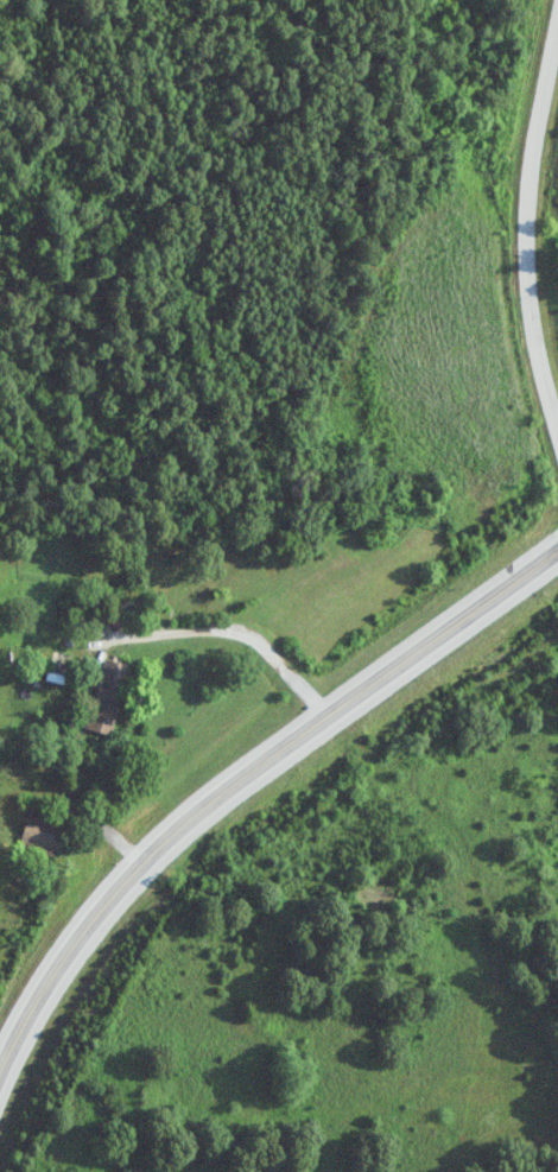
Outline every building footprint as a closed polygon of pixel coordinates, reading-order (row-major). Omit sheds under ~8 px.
[(67,679),(71,653),(55,650),(51,676),(67,679)] [(131,663),(104,657),(89,730),(115,735),(131,663)] [(69,821),(31,810),(20,847),(58,858),(69,821)]
